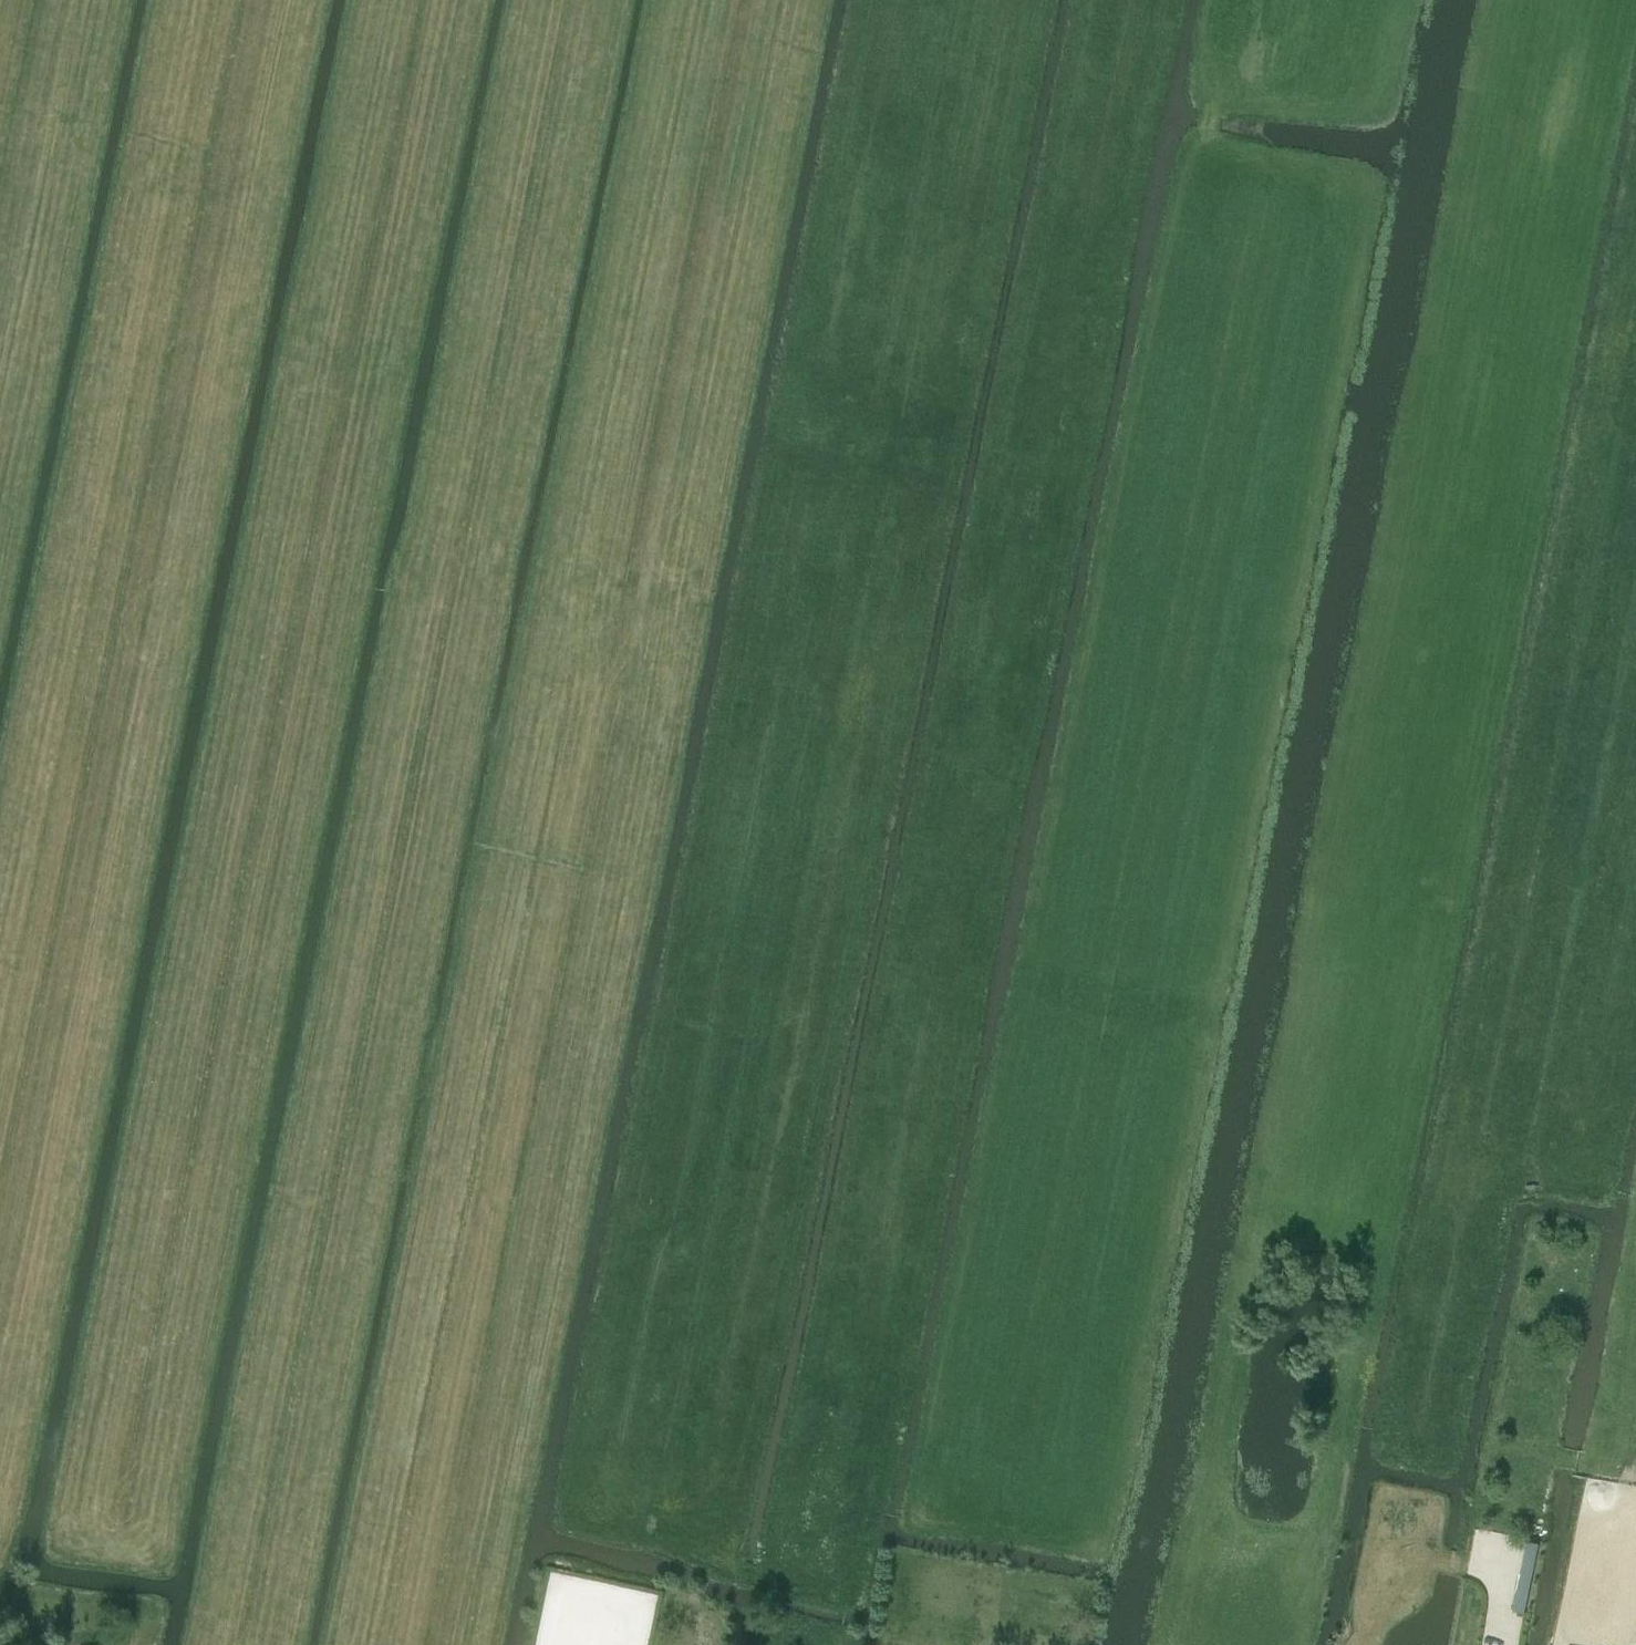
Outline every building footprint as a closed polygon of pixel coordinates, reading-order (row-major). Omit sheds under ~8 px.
[(1525,1613),(1532,1574),(1520,1572),(1513,1611),(1525,1613)]
